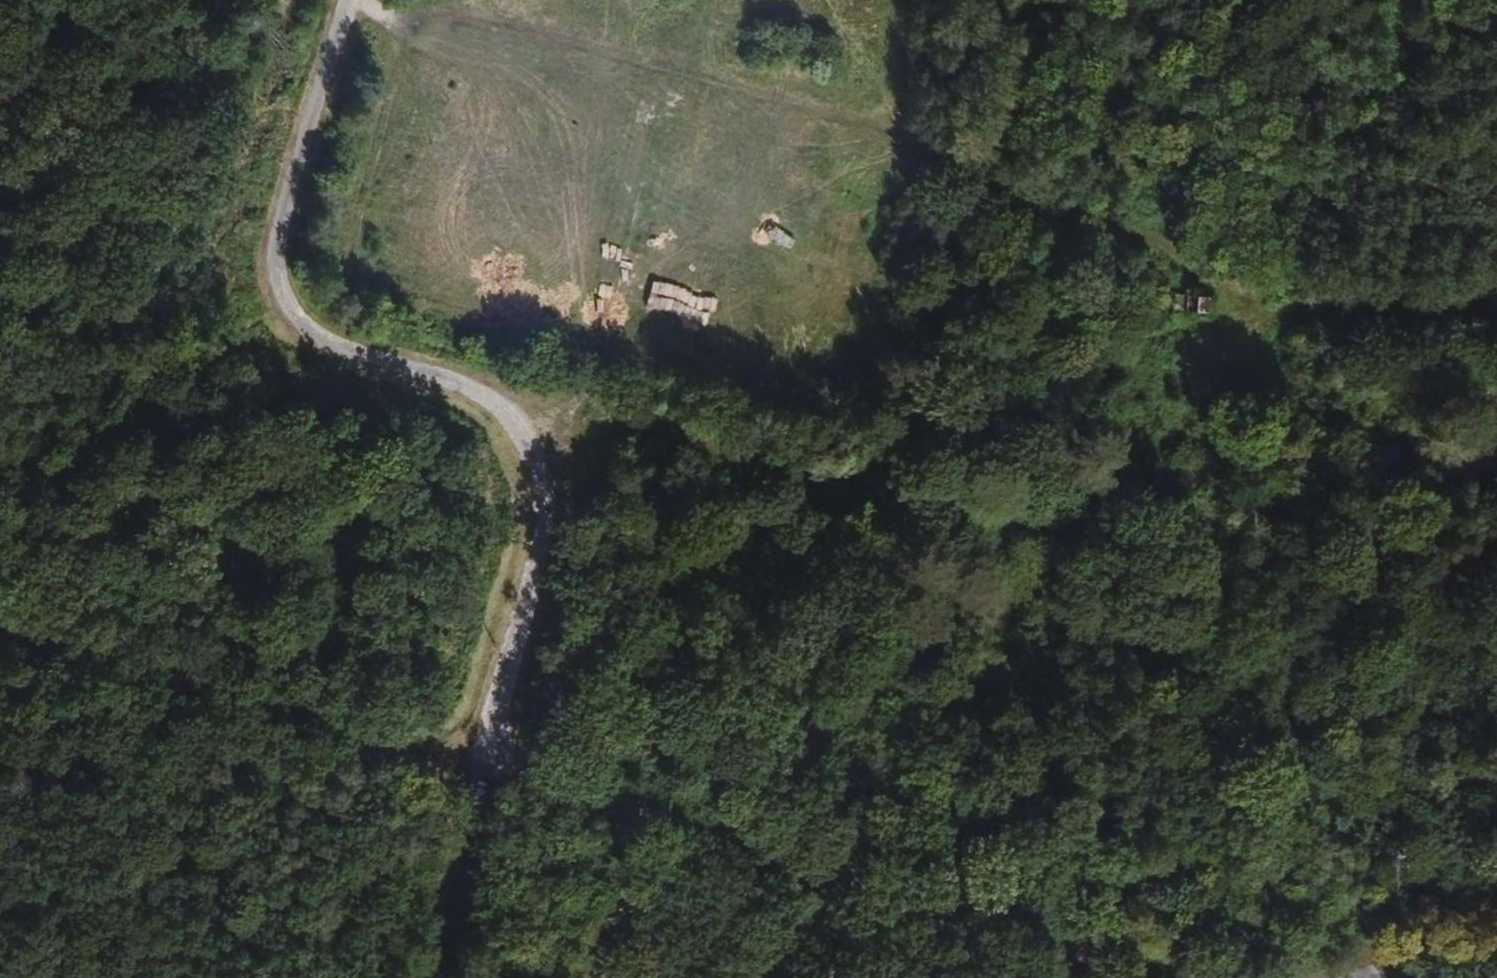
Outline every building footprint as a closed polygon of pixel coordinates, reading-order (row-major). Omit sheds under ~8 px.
[(1206,293),(1173,292),(1173,309),(1205,311),(1206,293)]
